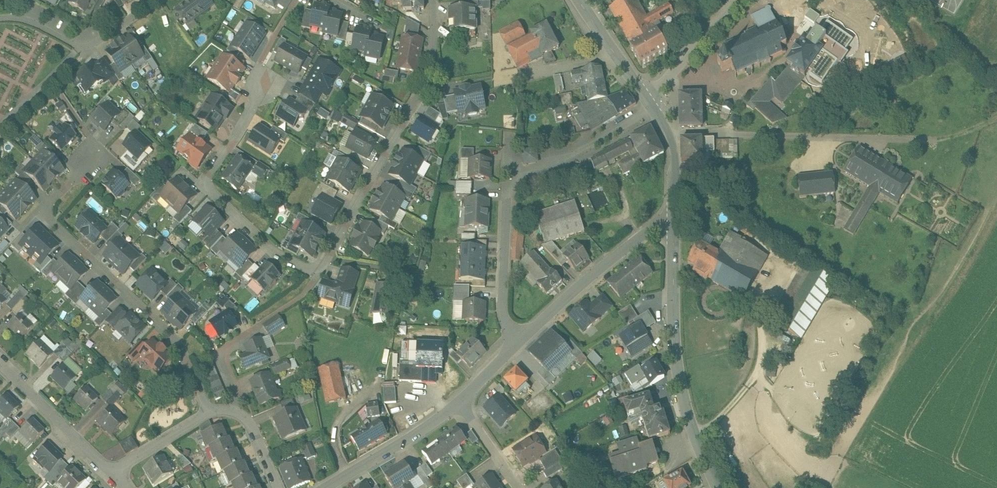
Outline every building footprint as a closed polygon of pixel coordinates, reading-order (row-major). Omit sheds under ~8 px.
[(68,3),(84,11),(84,12),(90,0),(70,0),(68,3)] [(84,12),(84,11),(82,14),(90,18),(95,9),(98,2),(94,0),(90,0),(84,12)] [(98,2),(95,9),(102,13),(104,9),(101,8),(105,0),(104,0),(99,0),(98,2)] [(171,15),(177,22),(182,18),(187,24),(208,8),(206,5),(211,2),(209,0),(191,0),(171,15)] [(263,5),(265,2),(275,9),(281,0),(255,0),(263,5)] [(403,9),(424,9),(424,0),(403,0),(403,9)] [(610,8),(632,47),(656,33),(651,25),(674,12),(669,4),(646,17),(637,0),(624,0),(610,8)] [(955,15),(964,0),(929,0),(955,15)] [(491,1),(479,1),(479,8),(483,8),(483,10),(491,10),(491,1)] [(330,7),(316,4),(314,11),(311,26),(312,26),(324,29),(325,29),(329,11),(330,7)] [(765,9),(750,16),(752,20),(754,20),(755,22),(756,22),(757,25),(756,25),(758,28),(757,29),(756,28),(755,31),(747,35),(745,34),(744,35),(745,35),(746,37),(739,40),(738,38),(737,39),(738,40),(732,44),(731,42),(730,42),(731,44),(724,47),(722,46),(721,47),(723,48),(725,52),(722,54),(721,56),(723,59),(717,61),(723,71),(732,67),(736,75),(735,77),(736,77),(737,75),(744,72),(745,73),(746,73),(747,74),(746,74),(747,75),(748,76),(749,75),(752,74),(753,74),(752,72),(753,72),(753,71),(752,71),(752,70),(753,69),(752,67),(759,64),(759,65),(759,67),(760,67),(761,65),(769,61),(771,62),(771,61),(770,60),(770,59),(786,52),(784,46),(787,44),(771,11),(771,10),(771,9),(771,7),(770,7),(769,6),(768,6),(767,6),(766,7),(765,8),(765,9)] [(466,8),(450,8),(450,30),(476,29),(476,8),(476,7),(466,8)] [(314,11),(306,9),(302,27),(311,29),(312,26),(311,26),(314,11)] [(810,10),(806,17),(814,23),(819,16),(810,10)] [(329,11),(325,29),(324,29),(324,33),(337,36),(338,36),(341,21),(342,14),(329,11)] [(259,23),(249,17),(245,22),(247,23),(256,28),(259,23)] [(420,25),(408,18),(404,37),(417,39),(418,32),(416,31),(420,25)] [(341,21),(338,36),(337,36),(336,39),(346,41),(347,33),(349,23),(341,21)] [(395,28),(384,22),(381,29),(388,33),(386,39),(392,40),(395,28)] [(526,36),(519,22),(500,32),(507,46),(526,36)] [(809,40),(805,37),(799,47),(798,46),(792,54),(793,55),(787,63),(793,68),(791,70),(796,74),(796,73),(799,75),(800,73),(805,76),(809,70),(811,72),(810,74),(822,83),(838,61),(841,63),(848,53),(845,51),(853,40),(828,22),(820,32),(817,32),(814,33),(809,40)] [(256,28),(247,23),(239,35),(257,46),(265,34),(256,28)] [(547,24),(531,33),(531,34),(542,55),(546,63),(557,61),(552,51),(559,48),(547,24)] [(358,28),(357,28),(356,35),(353,49),(366,52),(367,52),(370,35),(371,35),(371,31),(372,31),(371,31),(358,28)] [(477,31),(477,39),(491,38),(490,30),(477,31)] [(632,47),(630,48),(641,66),(668,51),(657,32),(632,47)] [(356,35),(347,33),(346,41),(343,50),(353,52),(353,49),(356,35)] [(526,36),(507,46),(505,47),(507,51),(509,50),(518,68),(542,55),(531,34),(526,36)] [(138,47),(129,35),(124,39),(123,39),(123,40),(118,43),(133,65),(144,57),(138,47)] [(257,46),(239,35),(232,46),(240,52),(250,58),(257,46)] [(371,35),(370,35),(367,52),(366,52),(365,56),(379,59),(384,38),(371,35)] [(282,37),(274,51),(279,54),(284,45),(285,45),(287,41),(282,37)] [(404,37),(403,37),(401,52),(420,55),(422,40),(417,39),(404,37)] [(133,65),(118,43),(117,43),(118,44),(113,47),(112,47),(106,51),(115,63),(121,73),(122,72),(133,65)] [(153,59),(143,44),(138,47),(144,57),(147,62),(153,59)] [(240,52),(232,46),(231,45),(227,50),(232,54),(237,57),(240,52)] [(279,54),(276,61),(287,67),(296,51),(285,45),(284,45),(279,54)] [(307,57),(296,51),(287,67),(298,73),(302,67),(307,57)] [(420,55),(401,52),(398,68),(417,72),(420,55)] [(237,57),(232,54),(229,59),(242,67),(245,62),(237,57)] [(229,59),(223,55),(214,68),(217,70),(212,77),(223,85),(221,87),(227,91),(229,92),(231,89),(244,69),(242,67),(229,59)] [(313,60),(307,57),(302,67),(307,70),(313,60)] [(105,59),(98,64),(100,66),(96,68),(104,80),(104,81),(115,74),(110,67),(105,59)] [(320,60),(306,84),(320,92),(327,95),(340,71),(320,60)] [(121,73),(115,63),(110,67),(115,74),(120,81),(125,78),(122,72),(121,73)] [(94,65),(79,76),(89,91),(104,80),(96,68),(94,65)] [(601,66),(572,72),(575,86),(585,84),(585,86),(605,82),(601,66)] [(399,72),(386,69),(385,76),(398,79),(399,72)] [(786,70),(775,83),(773,81),(773,80),(771,79),(747,106),(748,108),(749,107),(753,111),(755,109),(773,124),(784,120),(765,102),(774,93),(781,99),(799,79),(786,70)] [(605,82),(585,86),(588,102),(608,98),(605,82)] [(320,92),(306,84),(300,95),(314,104),(320,92)] [(485,108),(481,86),(470,89),(462,90),(455,91),(456,95),(459,111),(459,113),(467,111),(468,115),(478,113),(477,109),(485,108)] [(242,96),(231,89),(229,92),(227,91),(224,96),(236,104),(242,96)] [(394,99),(379,89),(375,96),(390,105),(394,99)] [(608,99),(593,104),(605,123),(636,104),(627,92),(608,99)] [(572,93),(560,95),(562,107),(574,104),(572,93)] [(701,94),(680,94),(681,127),(702,127),(702,111),(702,101),(701,100),(701,94)] [(314,104),(300,95),(295,103),(308,111),(307,112),(310,114),(316,105),(314,104)] [(375,96),(373,95),(367,106),(388,118),(394,107),(390,105),(375,96)] [(459,111),(456,95),(444,97),(447,113),(459,111)] [(233,109),(214,96),(207,105),(205,106),(202,110),(202,112),(204,114),(200,119),(216,130),(224,118),(226,119),(233,109)] [(591,131),(605,123),(593,104),(608,99),(608,98),(588,102),(576,104),(581,113),(576,116),(576,118),(580,126),(582,127),(587,124),(591,131)] [(295,103),(291,101),(289,103),(285,104),(277,116),(294,127),(299,119),(303,118),(307,112),(308,111),(295,103)] [(62,102),(57,106),(61,112),(66,109),(62,102)] [(109,104),(92,121),(97,126),(99,125),(105,131),(113,122),(120,115),(120,114),(109,104)] [(388,118),(367,106),(361,117),(363,118),(379,126),(382,128),(388,118)] [(441,114),(430,107),(429,107),(423,117),(434,124),(441,114)] [(125,109),(120,114),(120,115),(113,122),(123,131),(127,127),(134,120),(135,118),(125,109)] [(77,128),(67,113),(59,121),(64,125),(64,124),(73,133),(77,128)] [(358,122),(346,116),(342,122),(354,129),(358,122)] [(423,117),(422,117),(413,132),(413,133),(413,132),(426,140),(432,139),(435,141),(440,132),(437,130),(439,127),(434,124),(423,117)] [(379,126),(363,118),(360,123),(376,132),(379,126)] [(134,120),(127,127),(135,135),(137,132),(141,127),(134,120)] [(64,125),(59,130),(58,128),(53,133),(55,134),(49,141),(61,152),(67,145),(68,146),(73,140),(73,139),(76,136),(73,133),(64,124),(64,125)] [(208,133),(195,125),(188,134),(190,136),(191,135),(201,143),(208,133)] [(270,132),(260,126),(250,141),(271,155),(280,140),(281,139),(270,132)] [(289,135),(274,126),(270,132),(281,139),(280,140),(285,143),(289,135)] [(651,127),(631,138),(634,145),(644,164),(664,154),(651,127)] [(376,141),(356,130),(347,147),(367,158),(376,141)] [(152,146),(137,132),(135,135),(124,146),(129,151),(139,160),(138,161),(141,164),(148,156),(145,153),(152,146)] [(201,143),(191,135),(190,136),(179,151),(190,160),(189,162),(197,169),(211,150),(201,143)] [(631,138),(609,149),(615,162),(616,161),(614,159),(629,151),(634,149),(632,146),(634,145),(631,138)] [(714,138),(681,139),(682,162),(703,161),(703,152),(714,152),(715,152),(714,140),(714,138)] [(729,139),(714,140),(715,152),(714,152),(714,154),(729,154),(729,152),(729,145),(729,139)] [(55,155),(42,142),(35,149),(40,154),(43,152),(51,159),(55,155)] [(631,157),(619,163),(624,174),(644,164),(634,145),(632,146),(634,149),(629,151),(631,157)] [(912,178),(859,146),(845,171),(870,186),(879,192),(897,202),(912,178)] [(431,154),(419,147),(414,156),(424,161),(424,162),(426,163),(431,154)] [(462,159),(471,159),(474,159),(474,149),(462,148),(462,159)] [(534,148),(524,150),(522,152),(524,162),(527,164),(539,162),(537,150),(534,148)] [(414,156),(403,149),(400,155),(399,155),(395,161),(417,173),(424,162),(424,161),(414,156)] [(609,149),(591,158),(596,172),(597,172),(597,171),(615,162),(609,149)] [(139,160),(129,151),(121,159),(134,172),(141,164),(138,161),(139,160)] [(51,159),(43,152),(40,154),(33,162),(53,181),(63,171),(51,159)] [(327,153),(324,164),(331,167),(335,156),(327,153)] [(350,158),(340,153),(336,158),(338,159),(339,159),(347,164),(350,158)] [(347,164),(339,159),(338,159),(333,169),(355,181),(360,171),(347,164)] [(470,178),(471,159),(462,159),(461,178),(470,178)] [(474,159),(471,159),(470,178),(490,179),(490,160),(474,159)] [(417,173),(395,161),(392,167),(393,168),(389,174),(401,180),(410,186),(411,185),(417,173)] [(53,181),(33,162),(26,169),(23,172),(31,179),(44,191),(53,181)] [(255,169),(245,162),(241,167),(235,162),(222,179),(237,189),(245,179),(248,181),(252,182),(254,181),(255,180),(256,179),(258,177),(253,173),(255,169)] [(269,170),(259,163),(255,169),(253,173),(258,177),(263,180),(269,170)] [(26,169),(21,164),(14,171),(19,176),(27,184),(31,179),(23,172),(26,169)] [(833,167),(808,169),(809,179),(835,176),(833,167)] [(141,181),(128,169),(122,175),(136,187),(141,181)] [(355,181),(333,169),(327,179),(327,180),(336,185),(349,192),(355,181)] [(129,185),(115,171),(112,174),(110,173),(107,177),(107,180),(102,185),(117,198),(118,197),(121,197),(124,194),(124,191),(129,185)] [(27,184),(19,176),(15,181),(27,192),(31,187),(27,184)] [(809,179),(768,183),(772,217),(801,214),(800,205),(819,203),(839,201),(835,176),(809,179)] [(336,185),(327,180),(327,179),(326,178),(322,184),(333,190),(336,185)] [(169,189),(162,197),(162,198),(170,206),(188,187),(179,179),(169,189)] [(410,186),(401,180),(398,186),(414,194),(417,188),(411,185),(410,186)] [(27,192),(15,181),(5,191),(26,210),(35,200),(27,192)] [(163,184),(151,197),(157,203),(162,198),(162,197),(169,189),(163,184)] [(322,184),(315,196),(321,199),(323,195),(333,201),(338,192),(333,190),(322,184)] [(395,191),(383,185),(380,191),(379,190),(376,196),(399,209),(406,197),(395,191)] [(414,194),(398,186),(395,191),(406,197),(411,200),(414,194)] [(870,186),(844,229),(854,234),(879,192),(870,186)] [(188,187),(170,206),(179,214),(187,206),(197,195),(188,187)] [(5,191),(0,196),(0,205),(7,212),(16,220),(26,210),(5,191)] [(333,201),(323,195),(321,199),(318,205),(315,206),(312,211),(313,214),(331,224),(332,224),(331,224),(341,206),(342,205),(341,205),(333,201)] [(399,209),(376,196),(373,203),(370,209),(382,216),(392,222),(393,221),(399,209)] [(480,200),(467,199),(466,227),(482,228),(488,228),(489,200),(480,200)] [(575,201),(535,214),(545,244),(552,242),(585,231),(575,201)] [(819,203),(800,205),(801,214),(820,212),(819,203)] [(187,206),(179,214),(174,219),(180,225),(192,212),(187,206)] [(204,211),(194,222),(210,237),(223,223),(210,211),(210,208),(208,206),(205,207),(203,209),(204,211)] [(96,217),(92,213),(89,214),(77,227),(83,233),(82,235),(85,238),(88,237),(95,243),(101,237),(107,230),(96,220),(96,217)] [(315,222),(300,214),(297,219),(302,222),(313,227),(315,222)] [(0,215),(0,223),(7,229),(8,230),(12,225),(0,215)] [(392,222),(382,216),(379,221),(389,226),(395,230),(398,224),(393,221),(392,222)] [(834,218),(828,216),(826,223),(832,224),(834,218)] [(379,221),(373,218),(369,225),(381,232),(384,234),(389,226),(379,221)] [(313,227),(302,222),(296,233),(319,246),(319,245),(322,241),(322,240),(325,234),(313,227)] [(113,223),(107,230),(101,237),(107,243),(118,232),(120,230),(113,223)] [(364,223),(360,231),(358,230),(354,237),(355,238),(351,246),(368,255),(372,247),(374,248),(378,241),(376,240),(381,232),(369,225),(364,223)] [(27,238),(20,246),(23,249),(30,255),(48,236),(38,227),(27,238)] [(741,239),(730,231),(720,249),(731,256),(741,239)] [(107,243),(106,245),(111,249),(121,239),(123,237),(118,232),(107,243)] [(219,233),(207,246),(211,250),(223,237),(219,233)] [(319,246),(296,233),(290,244),(290,245),(300,250),(313,257),(316,251),(319,246)] [(522,251),(521,233),(511,234),(512,251),(522,251)] [(20,246),(27,238),(22,234),(11,246),(19,253),(23,249),(20,246)] [(229,242),(222,250),(222,251),(217,256),(226,264),(247,243),(237,234),(229,242)] [(709,245),(711,239),(703,235),(700,241),(709,245)] [(47,257),(58,246),(48,236),(30,255),(37,262),(40,265),(47,257)] [(223,237),(211,250),(217,256),(222,251),(222,250),(229,242),(223,237)] [(111,249),(104,256),(114,265),(130,248),(121,239),(111,249)] [(769,256),(741,239),(731,256),(758,272),(769,256)] [(300,250),(290,245),(290,244),(285,241),(281,247),(297,255),(300,250)] [(731,256),(720,249),(718,252),(699,241),(696,248),(694,246),(689,254),(691,255),(688,262),(695,266),(693,271),(707,279),(708,277),(743,298),(758,272),(731,256)] [(564,256),(552,242),(543,245),(562,266),(568,261),(564,256)] [(247,243),(226,264),(235,273),(240,268),(248,260),(256,252),(247,243)] [(564,256),(568,261),(575,270),(589,258),(578,244),(564,256)] [(475,246),(463,246),(461,280),(474,280),(484,281),(484,280),(485,247),(475,246)] [(130,248),(114,265),(124,275),(130,268),(140,257),(130,248)] [(551,270),(534,251),(521,263),(538,282),(551,270)] [(140,257),(130,268),(135,272),(147,259),(142,254),(140,257)] [(58,264),(52,271),(52,272),(61,280),(77,264),(67,255),(58,264)] [(51,261),(47,257),(40,265),(37,262),(32,266),(40,273),(41,273),(51,261)] [(639,257),(608,282),(620,296),(639,281),(640,282),(652,272),(639,257)] [(51,261),(41,273),(46,278),(52,272),(52,271),(58,264),(53,260),(51,261)] [(248,260),(240,268),(235,273),(242,279),(243,277),(254,266),(248,260)] [(261,270),(252,279),(252,280),(265,292),(270,287),(271,288),(277,282),(276,281),(280,276),(267,263),(261,270)] [(804,263),(770,320),(801,338),(835,282),(804,263)] [(77,264),(61,280),(70,289),(71,289),(77,282),(86,273),(77,264)] [(254,266),(243,277),(249,283),(252,280),(252,279),(261,270),(255,264),(254,266)] [(407,270),(397,268),(396,274),(398,275),(398,274),(406,276),(407,270)] [(357,274),(343,269),(339,282),(333,285),(324,281),(319,296),(341,303),(340,305),(349,307),(351,299),(349,299),(357,274)] [(538,282),(537,283),(547,294),(562,280),(552,269),(551,270),(538,282)] [(157,276),(152,271),(143,280),(144,281),(139,286),(144,290),(143,292),(152,300),(161,291),(167,285),(166,285),(162,281),(162,278),(160,276),(157,276)] [(406,276),(398,274),(398,275),(396,287),(404,288),(406,276)] [(171,280),(166,285),(167,285),(161,291),(167,297),(177,286),(171,280)] [(77,282),(71,289),(70,289),(65,295),(70,300),(82,287),(77,282)] [(88,292),(81,299),(90,308),(106,291),(97,282),(88,292)] [(396,287),(378,283),(373,313),(378,314),(377,317),(378,319),(379,321),(380,322),(383,323),(385,322),(387,321),(388,319),(388,316),(390,316),(396,287)] [(167,297),(172,302),(178,295),(179,295),(184,289),(179,284),(177,286),(167,297)] [(7,302),(5,303),(12,310),(28,294),(21,287),(7,302)] [(82,287),(70,300),(75,305),(81,299),(88,292),(82,287)] [(106,291),(90,308),(99,316),(100,317),(106,310),(115,300),(106,291)] [(465,302),(467,302),(467,292),(456,291),(455,301),(465,302)] [(28,294),(12,310),(17,315),(33,298),(28,294)] [(172,302),(162,311),(172,320),(188,304),(179,295),(178,295),(172,302)] [(603,295),(590,306),(586,302),(571,316),(584,332),(600,318),(613,306),(603,295)] [(239,309),(230,301),(225,307),(228,312),(228,311),(232,317),(239,309)] [(454,321),(464,321),(465,302),(455,301),(454,321)] [(467,302),(465,302),(464,321),(484,322),(485,302),(467,302)] [(188,304),(172,320),(181,329),(190,320),(197,313),(197,312),(188,304)] [(631,305),(618,313),(627,324),(638,317),(631,305)] [(202,306),(197,312),(197,313),(190,320),(195,325),(208,312),(202,306)] [(127,317),(118,308),(111,314),(105,321),(115,330),(116,329),(115,329),(127,317)] [(106,310),(100,317),(99,316),(94,322),(99,327),(105,321),(111,314),(106,310)] [(648,310),(638,315),(645,327),(655,322),(648,310)] [(228,312),(211,323),(220,337),(225,334),(227,335),(233,331),(232,329),(237,326),(232,317),(228,311),(228,312)] [(145,328),(130,314),(127,317),(115,329),(116,329),(117,328),(125,335),(123,336),(131,344),(145,328)] [(32,327),(20,315),(8,327),(21,339),(32,327)] [(279,316),(263,326),(270,336),(285,326),(279,316)] [(639,325),(619,337),(632,356),(652,345),(639,325)] [(552,332),(530,352),(543,367),(549,373),(549,372),(570,353),(571,352),(565,346),(552,332)] [(260,339),(247,345),(246,347),(248,351),(250,352),(251,353),(250,356),(249,356),(246,355),(242,357),(241,359),(245,369),(269,359),(260,339)] [(457,354),(457,355),(462,360),(470,367),(486,351),(473,339),(457,354)] [(52,353),(39,341),(27,354),(40,367),(53,354),(52,353)] [(159,347),(153,341),(146,347),(140,354),(141,354),(159,372),(171,359),(165,352),(166,351),(160,346),(159,347)] [(570,353),(576,359),(583,353),(571,341),(565,346),(571,352),(570,353)] [(141,342),(128,355),(135,361),(141,354),(140,354),(146,347),(141,342)] [(62,343),(52,353),(53,354),(58,358),(59,357),(67,348),(62,343)] [(418,344),(401,343),(400,381),(422,382),(423,368),(417,368),(418,344)] [(443,345),(418,344),(417,368),(423,368),(437,369),(436,374),(442,374),(443,345)] [(67,348),(59,357),(64,362),(72,353),(67,348)] [(457,354),(454,351),(449,355),(458,364),(462,360),(457,355),(457,354)] [(601,360),(593,352),(588,357),(596,365),(601,360)] [(549,372),(556,379),(576,359),(570,353),(549,372)] [(287,360),(271,366),(275,376),(291,369),(287,360)] [(643,371),(646,377),(651,384),(651,385),(665,377),(656,363),(643,371)] [(213,364),(203,369),(205,374),(215,369),(213,364)] [(338,364),(319,369),(327,403),(346,399),(338,364)] [(75,377),(63,365),(51,378),(63,390),(75,377)] [(643,371),(639,365),(625,374),(632,386),(640,381),(646,377),(643,371)] [(556,379),(549,372),(549,373),(543,367),(537,373),(549,385),(556,379)] [(437,369),(423,368),(422,382),(436,383),(436,374),(437,369)] [(215,369),(205,374),(207,379),(218,374),(215,369)] [(528,381),(517,369),(505,380),(519,395),(525,389),(527,391),(530,388),(526,383),(528,381)] [(218,374),(207,379),(210,384),(220,380),(218,374)] [(269,374),(251,382),(261,406),(273,401),(271,395),(277,392),(269,374)] [(646,377),(640,381),(643,387),(646,387),(651,384),(646,377)] [(220,380),(210,384),(212,389),(222,385),(220,380)] [(486,396),(492,402),(499,396),(506,391),(500,384),(486,396)] [(222,385),(212,389),(214,395),(224,390),(222,385)] [(98,399),(85,387),(74,399),(86,411),(98,399)] [(396,387),(384,388),(385,403),(397,402),(396,387)] [(109,389),(101,398),(106,403),(115,394),(109,389)] [(224,390),(214,395),(216,400),(226,395),(224,390)] [(115,394),(106,403),(110,407),(111,407),(121,397),(117,392),(115,394)] [(565,402),(573,400),(570,392),(562,394),(565,402)] [(0,402),(0,413),(6,420),(19,407),(7,395),(0,402)] [(650,395),(624,403),(629,419),(642,415),(645,424),(641,425),(646,441),(649,440),(670,434),(664,413),(661,413),(660,409),(656,410),(655,406),(653,406),(650,395)] [(499,396),(492,402),(487,406),(487,410),(501,426),(515,414),(499,396)] [(293,399),(281,404),(284,413),(296,408),(293,399)] [(378,403),(366,405),(368,417),(380,415),(378,403)] [(111,407),(110,407),(97,422),(111,436),(126,421),(111,407)] [(284,413),(274,417),(284,440),(306,431),(296,408),(284,413)] [(44,431),(32,420),(20,432),(32,443),(44,431)] [(210,421),(200,427),(203,435),(214,430),(210,421)] [(377,421),(351,437),(360,451),(360,450),(369,444),(369,445),(386,435),(381,428),(382,425),(380,422),(377,421)] [(14,424),(6,434),(10,438),(19,429),(14,424)] [(626,425),(618,426),(620,435),(627,434),(626,425)] [(214,430),(203,435),(209,448),(211,447),(210,447),(227,440),(227,439),(221,427),(214,430)] [(457,428),(440,440),(450,454),(460,446),(459,445),(466,440),(457,427),(456,428),(457,428)] [(478,440),(472,431),(466,435),(473,444),(478,440)] [(131,436),(119,443),(126,455),(138,447),(131,436)] [(536,437),(514,450),(524,466),(546,453),(536,437)] [(227,440),(210,447),(211,447),(216,460),(218,459),(235,452),(234,451),(229,438),(227,439),(227,440)] [(440,440),(423,452),(423,451),(423,452),(432,464),(438,459),(440,461),(450,454),(440,440)] [(637,440),(618,446),(621,455),(610,459),(612,464),(611,464),(616,478),(647,469),(646,465),(658,461),(653,445),(640,449),(637,440)] [(310,443),(303,446),(308,459),(315,456),(310,443)] [(48,444),(33,460),(43,469),(45,467),(49,471),(53,468),(61,459),(63,458),(48,444)] [(235,452),(218,459),(224,472),(225,471),(242,464),(242,463),(236,450),(234,451),(235,452)] [(556,450),(540,460),(546,470),(559,462),(562,461),(556,450)] [(191,464),(183,455),(177,458),(184,468),(191,464)] [(163,456),(144,467),(154,485),(173,473),(163,456)] [(280,467),(289,487),(294,487),(311,481),(301,458),(280,467)] [(61,459),(53,468),(57,472),(65,463),(61,459)] [(242,464),(225,471),(227,474),(222,476),(226,486),(231,484),(233,483),(249,476),(249,475),(244,462),(242,463),(242,464)] [(559,462),(546,470),(543,472),(547,478),(563,469),(559,462)] [(65,463),(57,472),(61,476),(70,468),(65,463)] [(394,487),(412,487),(409,482),(414,479),(411,474),(405,464),(386,476),(394,487)] [(433,473),(427,464),(421,468),(427,477),(433,473)] [(71,466),(70,468),(61,476),(57,472),(48,481),(53,486),(56,483),(62,487),(78,487),(86,480),(71,466)] [(427,477),(421,468),(421,467),(415,471),(422,481),(427,477)] [(49,471),(44,477),(48,481),(57,472),(53,468),(49,471)] [(409,482),(412,487),(420,487),(425,485),(422,481),(415,471),(411,474),(414,479),(409,482)] [(664,482),(666,485),(665,485),(666,487),(688,487),(691,486),(683,472),(664,482)] [(233,483),(235,487),(256,487),(257,487),(251,474),(249,475),(249,476),(233,483)] [(457,481),(462,487),(468,487),(474,484),(467,474),(457,481)] [(474,487),(501,487),(492,474),(474,487)] [(422,481),(425,485),(430,481),(427,477),(422,481)]
